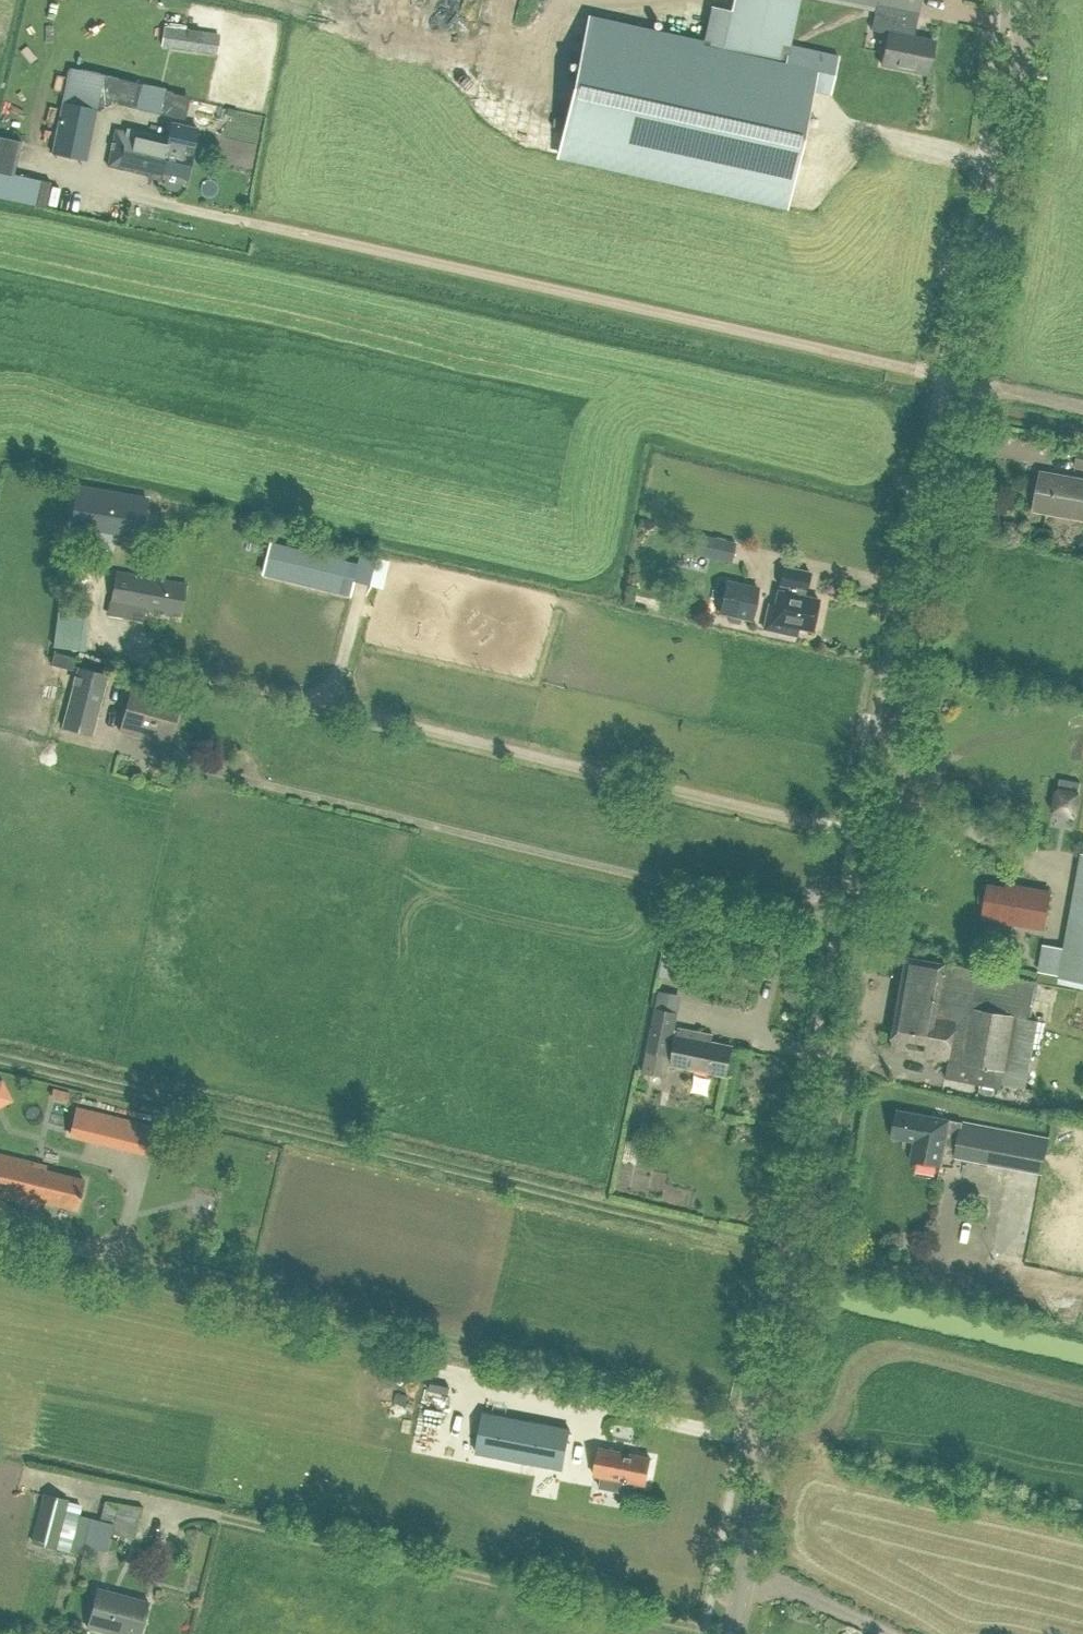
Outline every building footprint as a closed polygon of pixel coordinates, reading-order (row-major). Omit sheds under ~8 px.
[(730,11),(711,7),(702,45),(588,20),(558,154),(786,205),(811,90),(829,94),(838,56),(789,45),(799,0),(732,0),(730,11)] [(922,0),(842,0),(875,7),(871,30),(887,33),(881,65),(928,75),(935,41),(915,36),(922,0)] [(164,25),(161,44),(216,52),(219,33),(164,25)] [(164,111),(176,114),(177,108),(173,95),(136,86),(133,101),(161,108),(164,111)] [(97,110),(61,102),(51,153),(87,161),(97,110)] [(231,106),(229,116),(257,122),(260,112),(231,106)] [(115,128),(107,165),(148,175),(149,171),(161,173),(160,178),(165,179),(163,184),(166,188),(175,190),(179,187),(180,182),(185,184),(197,128),(173,122),(171,122),(167,141),(115,128)] [(1075,468),(1082,469),(1082,451),(1078,450),(1075,468)] [(1040,477),(1034,510),(1082,518),(1082,480),(1058,476),(1057,480),(1040,477)] [(143,530),(148,508),(105,499),(107,491),(77,484),(71,514),(143,530)] [(690,529),(685,550),(730,560),(735,540),(690,529)] [(109,603),(181,615),(186,583),(114,571),(109,603)] [(751,619),(758,588),(726,581),(719,612),(751,619)] [(644,601),(647,589),(630,584),(627,596),(644,601)] [(799,629),(813,632),(820,600),(779,591),(774,612),(769,610),(765,629),(797,636),(799,629)] [(104,638),(129,639),(130,616),(105,614),(104,638)] [(109,675),(78,667),(62,728),(92,736),(109,675)] [(118,731),(168,745),(178,709),(162,705),(165,695),(131,685),(118,731)] [(1062,720),(1061,731),(1082,734),(1082,723),(1062,720)] [(986,739),(1006,736),(1004,725),(985,728),(986,739)] [(1007,738),(986,740),(987,752),(1008,749),(1007,738)] [(1077,874),(1064,947),(1045,945),(1040,972),(1082,982),(1082,855),(1081,854),(1077,874)] [(986,904),(984,917),(1047,927),(1053,893),(1006,885),(1006,887),(989,885),(989,888),(986,888),(982,890),(980,900),(983,903),(986,904)] [(699,954),(674,949),(669,976),(694,981),(699,954)] [(983,970),(946,964),(947,960),(907,953),(891,1048),(912,1051),(911,1054),(949,1061),(946,1079),(1025,1092),(1037,1021),(1070,1027),(1076,992),(1036,985),(1036,982),(983,973),(983,970)] [(656,1008),(647,1051),(669,1055),(678,1012),(656,1008)] [(711,1042),(712,1035),(679,1028),(672,1065),(726,1076),(732,1046),(711,1042)] [(55,1083),(35,1079),(33,1088),(53,1093),(55,1083)] [(6,1113),(10,1097),(0,1095),(0,1112),(6,1113)] [(147,1120),(78,1101),(75,1113),(54,1108),(51,1119),(73,1124),(69,1138),(137,1156),(147,1120)] [(892,1137),(914,1141),(910,1160),(941,1166),(943,1153),(956,1155),(955,1156),(1041,1173),(1048,1139),(897,1110),(892,1137)] [(37,1205),(39,1200),(76,1210),(84,1180),(45,1170),(46,1166),(0,1154),(0,1196),(37,1205)] [(485,1412),(477,1453),(562,1469),(570,1428),(485,1412)] [(594,1476),(601,1477),(599,1488),(622,1492),(624,1483),(628,1484),(628,1482),(645,1485),(650,1458),(599,1448),(594,1476)] [(70,1499),(44,1492),(31,1541),(56,1548),(70,1499)] [(100,1521),(113,1524),(111,1534),(135,1539),(142,1508),(105,1500),(100,1521)] [(98,1588),(87,1628),(111,1633),(139,1633),(148,1601),(98,1588)]
